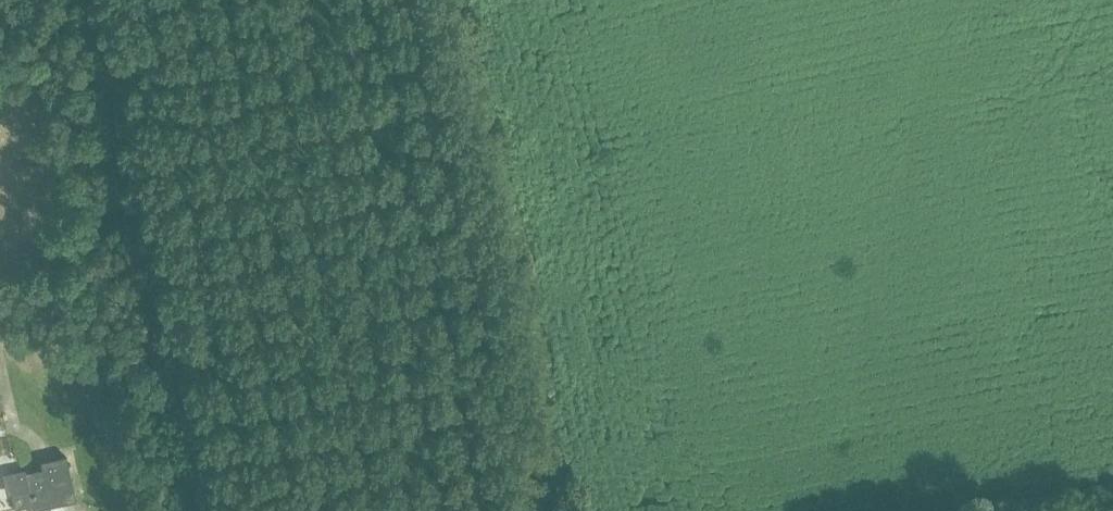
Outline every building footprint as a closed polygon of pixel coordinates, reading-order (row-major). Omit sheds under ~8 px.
[(31,510),(36,510),(78,501),(68,456),(42,462),(43,470),(9,478),(16,510),(30,507),(31,510)]
